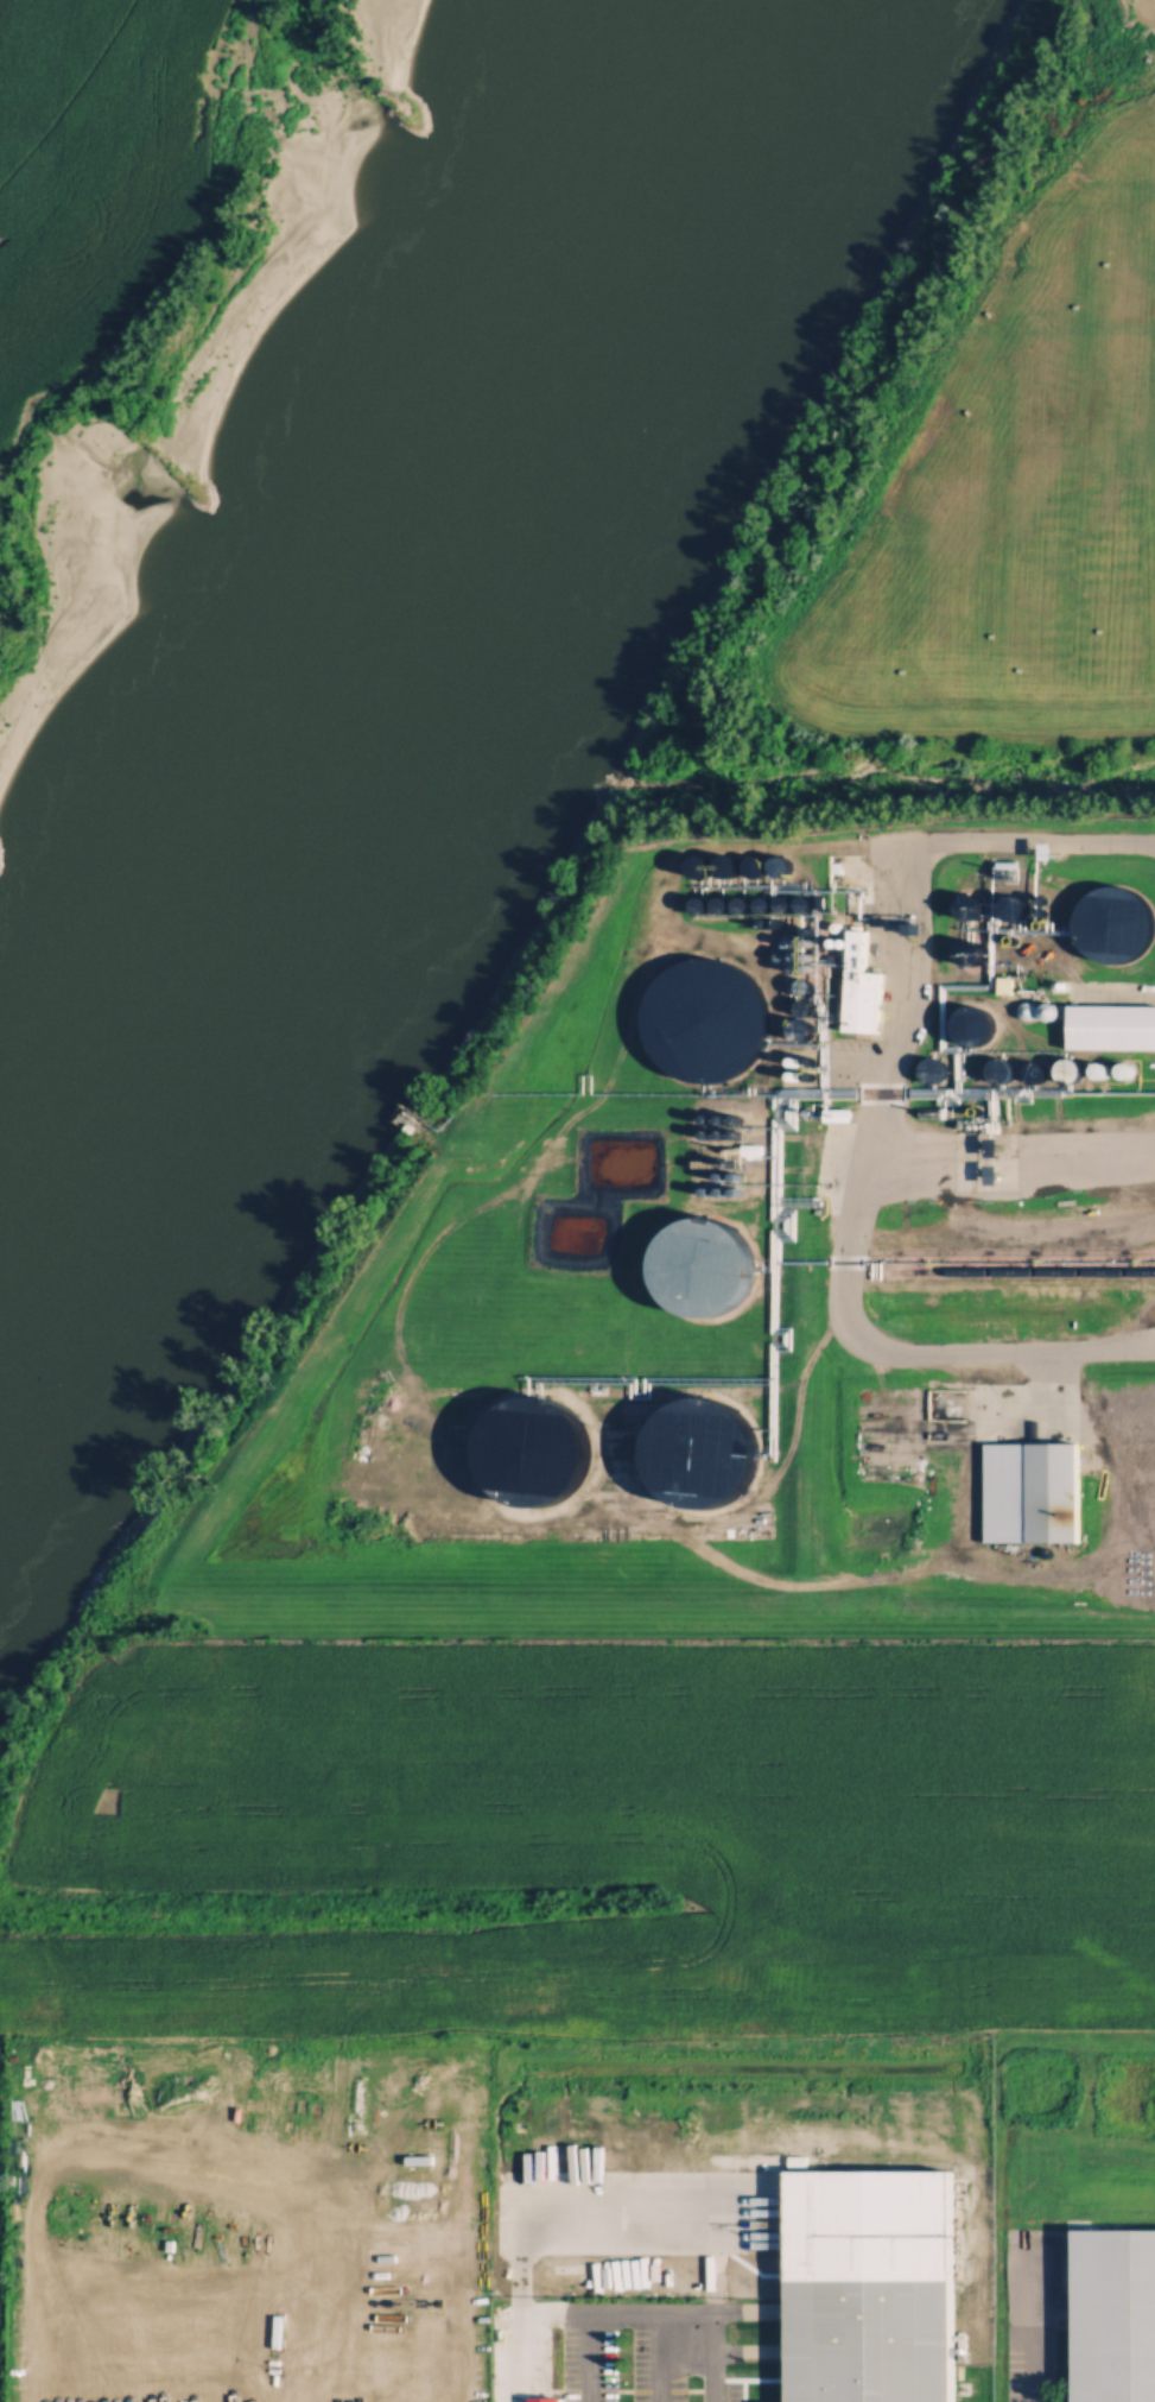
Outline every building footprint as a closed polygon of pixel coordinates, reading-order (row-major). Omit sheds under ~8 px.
[(1110,982),(1092,981),(1075,974),(1062,962),(1054,947),(1053,929),(1056,911),(1066,897),(1079,887),(1094,881),(1110,881),(1125,886),(1138,895),(1149,908),(1154,923),(1154,938),(1150,954),(1141,967),(1127,978),(1110,982)] [(886,970),(873,970),(874,928),(846,927),(843,1028),(884,1030),(886,970)] [(698,959),(677,966),(660,981),(651,997),(647,1010),(646,1023),(651,1039),(656,1055),(666,1067),(677,1074),(687,1077),(703,1080),(715,1081),(729,1080),(743,1072),(755,1062),(764,1047),(769,1030),(769,1012),(766,997),(757,981),(742,966),(721,959),(698,959)] [(1071,1005),(1154,1005),(1154,1049),(1071,1049),(1071,1005)] [(1137,1061),(1102,1061),(1102,1076),(1138,1075),(1137,1061)] [(696,1335),(677,1335),(659,1328),(643,1316),(634,1300),(628,1282),(630,1262),(636,1244),(649,1230),(667,1219),(687,1214),(709,1218),(726,1227),(741,1244),(748,1263),(749,1283),(743,1303),(730,1320),(715,1330),(696,1335)] [(776,1328),(783,1346),(793,1342),(786,1324),(776,1328)] [(719,1466),(721,1420),(727,1420),(728,1409),(721,1409),(721,1411),(682,1409),(679,1464),(719,1466)] [(498,1442),(495,1497),(534,1499),(537,1444),(498,1442)] [(984,1443),(1083,1443),(1081,1541),(983,1541),(984,1443)] [(962,2170),(959,2401),(793,2401),(795,2168),(962,2170)] [(1075,2230),(1154,2229),(1154,2401),(1075,2401),(1075,2230)]
